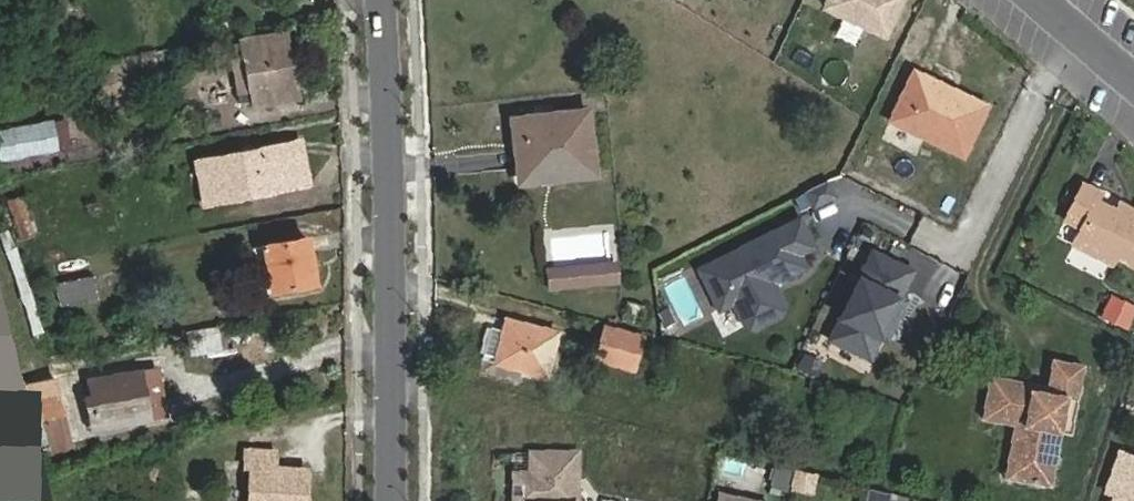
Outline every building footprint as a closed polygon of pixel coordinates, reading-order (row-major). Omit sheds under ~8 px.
[(824,7),(884,33),(898,0),(828,0),(824,7)] [(297,97),(285,32),(243,40),(255,105),(297,97)] [(963,155),(982,114),(948,98),(952,89),(913,71),(891,120),(963,155)] [(586,111),(514,120),(516,140),(524,139),(528,173),(562,169),(563,176),(593,172),(586,111)] [(205,201),(308,181),(301,141),(198,160),(205,201)] [(834,195),(827,180),(806,190),(814,205),(834,195)] [(1127,208),(1124,214),(1096,202),(1100,192),(1083,185),(1066,219),(1082,227),(1077,239),(1133,264),(1133,211),(1127,208)] [(316,282),(308,238),(265,246),(273,290),(316,282)] [(911,271),(872,252),(830,339),(869,358),(886,323),(892,326),(904,301),(898,298),(911,271)] [(548,270),(550,287),(617,279),(615,262),(548,270)] [(94,276),(56,284),(60,304),(98,297),(94,276)] [(1132,315),(1102,301),(1093,321),(1122,335),(1132,315)] [(495,362),(546,375),(558,332),(506,320),(495,362)] [(885,339),(892,326),(886,323),(879,337),(885,339)] [(605,327),(596,359),(625,367),(634,335),(605,327)] [(1031,384),(991,377),(983,417),(1015,424),(1006,477),(1050,484),(1065,396),(1076,398),(1082,366),(1053,361),(1047,393),(1030,390),(1031,384)] [(151,419),(140,369),(89,379),(93,394),(87,395),(92,429),(151,419)] [(38,417),(62,411),(54,378),(30,384),(38,417)] [(291,467),(274,467),(274,450),(247,449),(246,467),(252,467),(250,500),(305,500),(306,493),(290,492),(291,467)] [(578,451),(532,451),(532,472),(515,472),(515,500),(578,500),(578,451)] [(1120,452),(1106,491),(1115,494),(1112,500),(1133,500),(1133,457),(1120,452)] [(796,471),(793,487),(812,491),(816,475),(796,471)]
